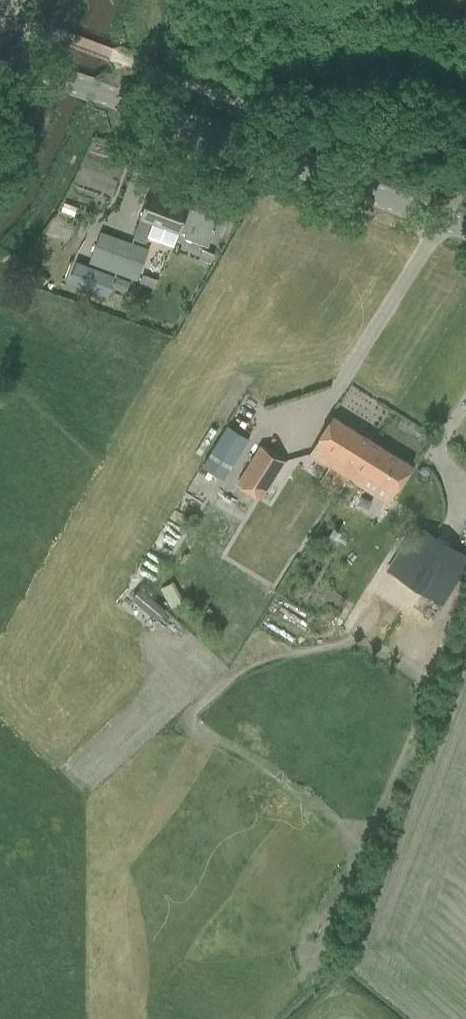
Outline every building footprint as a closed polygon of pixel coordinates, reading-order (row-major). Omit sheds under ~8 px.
[(212,228),(218,213),(195,204),(194,209),(163,197),(165,193),(152,188),(133,237),(146,242),(148,236),(174,245),(179,230),(185,232),(184,236),(209,245),(215,229),(212,228)] [(89,263),(136,280),(148,249),(101,232),(89,263)] [(202,248),(199,257),(211,262),(214,252),(202,248)] [(76,261),(68,281),(107,294),(116,275),(76,261)] [(114,286),(126,290),(130,281),(117,276),(114,286)] [(333,416),(310,452),(330,465),(349,477),(372,440),(333,416)] [(203,464),(224,477),(249,437),(228,424),(203,464)] [(372,440),(349,477),(350,477),(361,484),(369,471),(397,489),(401,482),(412,465),(372,440)] [(236,482),(262,498),(285,460),(260,445),(236,482)] [(389,569),(443,602),(465,565),(465,553),(418,523),(389,569)] [(174,580),(161,587),(172,607),(185,600),(174,580)] [(139,589),(131,598),(157,620),(165,611),(139,589)]
